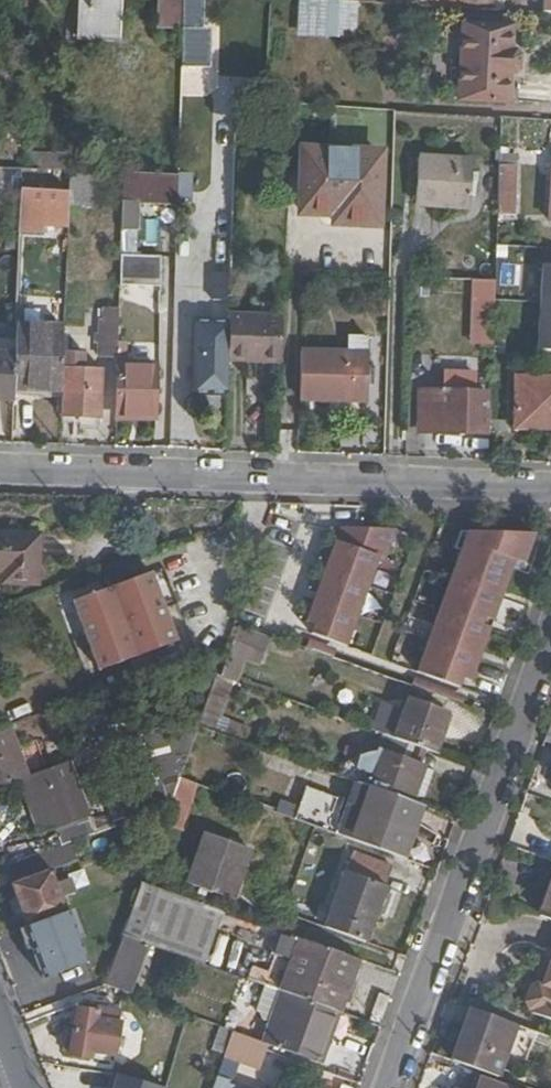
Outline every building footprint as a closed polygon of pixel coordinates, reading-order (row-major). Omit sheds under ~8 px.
[(72,49),(119,52),(119,42),(82,39),(84,0),(73,0),(72,49)] [(82,39),(119,42),(122,0),(84,0),(82,39)] [(208,65),(209,30),(202,29),(203,0),(155,0),(154,27),(181,28),(180,64),(208,65)] [(296,35),(356,37),(357,0),(297,0),(296,35)] [(517,28),(466,26),(462,104),(513,107),(514,81),(523,76),(525,57),(520,53),(515,53),(517,28)] [(514,81),(513,107),(522,107),(523,76),(514,81)] [(379,227),(382,156),(306,153),(304,215),(338,216),(338,226),(379,227)] [(420,158),(419,207),(475,208),(475,159),(420,158)] [(520,166),(502,166),(501,217),(519,218),(520,166)] [(182,179),(127,177),(126,205),(181,206),(182,179)] [(71,195),(23,194),(22,231),(46,231),(46,227),(70,228),(71,195)] [(163,260),(124,259),(123,296),(162,297),(163,260)] [(543,267),(541,301),(550,302),(550,268),(543,267)] [(210,271),(210,298),(226,298),(225,271),(210,271)] [(62,298),(100,300),(101,282),(63,280),(62,298)] [(498,343),(499,285),(480,285),(479,314),(485,314),(485,342),(498,343)] [(541,301),(538,351),(550,351),(550,302),(541,301)] [(115,350),(117,307),(100,306),(97,349),(115,350)] [(194,397),(230,399),(231,366),(232,321),(233,306),(216,306),(215,340),(208,340),(207,362),(195,362),(194,397)] [(232,321),(231,366),(284,367),(286,322),(232,321)] [(17,358),(16,391),(65,393),(65,390),(65,372),(66,334),(18,328),(17,358)] [(302,389),(303,402),(333,402),(333,417),(348,417),(348,402),(369,402),(372,402),(372,355),(370,355),(370,338),(352,337),(352,355),(306,354),(306,389),(302,389)] [(16,401),(16,391),(17,358),(0,357),(0,400),(16,401)] [(159,372),(121,370),(120,417),(158,419),(159,372)] [(105,373),(65,372),(65,390),(68,390),(67,419),(104,421),(105,373)] [(425,395),(424,434),(490,436),(491,396),(478,396),(478,380),(448,379),(447,396),(425,395)] [(523,430),(550,431),(550,381),(525,379),(523,430)] [(16,391),(16,401),(64,404),(65,393),(16,391)] [(348,402),(348,417),(369,418),(369,402),(348,402)] [(388,511),(307,508),(289,557),(296,560),(290,576),(310,583),(312,578),(336,586),(350,547),(386,559),(388,511)] [(472,687),(511,564),(529,565),(534,551),(534,531),(461,530),(461,536),(417,675),(417,677),(426,677),(455,686),(472,687)] [(19,587),(37,587),(37,537),(0,535),(0,573),(19,587)] [(77,606),(102,674),(178,646),(154,579),(77,606)] [(253,600),(246,621),(300,640),(308,619),(253,600)] [(327,601),(318,632),(396,655),(405,623),(327,601)] [(258,668),(270,636),(239,625),(219,677),(240,685),(248,664),(258,668)] [(334,646),(331,656),(356,664),(359,654),(334,646)] [(320,683),(316,707),(361,713),(364,689),(320,683)] [(371,731),(390,736),(399,706),(380,700),(371,731)] [(393,739),(374,792),(376,792),(412,805),(425,770),(431,754),(435,756),(450,717),(412,702),(398,741),(393,739)] [(198,722),(192,717),(166,726),(170,739),(196,729),(197,726),(198,722)] [(27,778),(8,726),(0,729),(0,789),(27,778)] [(228,796),(242,754),(214,733),(196,729),(178,778),(195,784),(228,796)] [(69,764),(36,776),(52,819),(65,814),(85,806),(69,764)] [(425,770),(412,805),(427,810),(439,775),(425,770)] [(195,784),(178,778),(168,805),(162,822),(180,828),(195,784)] [(412,805),(376,792),(360,842),(370,849),(409,863),(427,811),(427,810),(412,805)] [(317,827),(357,841),(301,799),(298,807),(294,819),(317,827)] [(274,812),(294,819),(298,807),(278,800),(274,812)] [(75,841),(96,833),(85,806),(65,814),(75,841)] [(248,850),(203,834),(187,881),(231,897),(248,850)] [(47,852),(9,866),(29,924),(67,910),(47,852)] [(355,853),(327,927),(365,941),(393,868),(355,853)] [(184,957),(202,905),(141,882),(122,934),(147,944),(184,957)] [(25,927),(42,979),(85,964),(67,912),(25,927)] [(122,934),(104,987),(128,996),(147,944),(122,934)] [(340,1013),(359,960),(301,939),(283,992),(340,1013)] [(550,1018),(550,988),(550,987),(541,980),(541,982),(537,980),(529,984),(524,998),(527,1006),(531,1008),(530,1010),(550,1018)] [(322,1064),(340,1013),(283,992),(267,986),(258,1010),(263,1012),(265,1021),(273,1024),(265,1044),(268,1046),(322,1064)] [(471,1005),(452,1058),(498,1074),(516,1022),(471,1005)] [(119,1011),(99,1007),(98,1012),(78,1009),(74,1027),(69,1026),(64,1051),(70,1052),(69,1055),(91,1059),(92,1052),(115,1057),(121,1024),(117,1022),(119,1011)] [(224,1056),(225,1054),(233,1033),(221,1029),(212,1051),(224,1056)] [(260,1066),(268,1046),(265,1044),(233,1033),(225,1054),(260,1066)] [(110,1087),(164,1087),(115,1073),(110,1087)] [(478,1087),(508,1087),(482,1079),(478,1087)]
